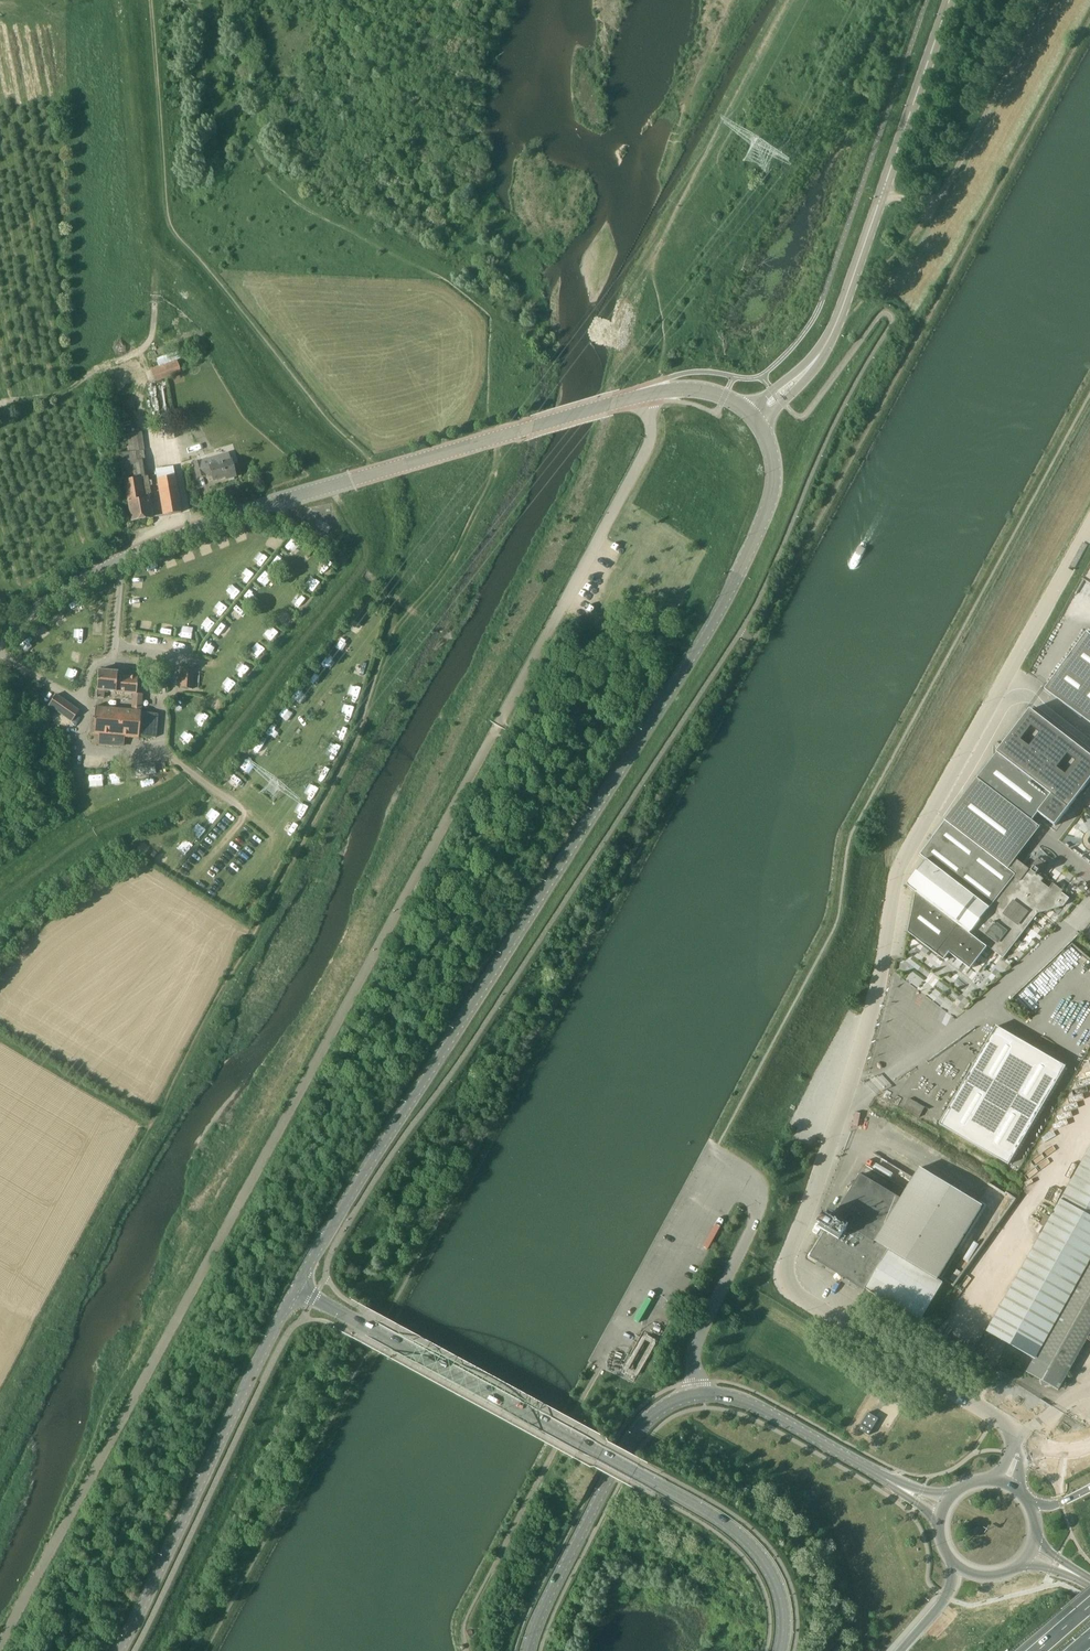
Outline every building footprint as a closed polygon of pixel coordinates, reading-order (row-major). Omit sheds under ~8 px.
[(185,365),(184,360),(183,358),(187,356),(185,349),(158,359),(159,362),(157,363),(158,366),(152,368),(157,382),(181,373),(179,367),(185,365)] [(152,518),(150,507),(148,498),(151,497),(141,432),(128,434),(130,452),(121,453),(122,462),(121,462),(131,521),(152,518)] [(216,457),(208,459),(201,461),(201,460),(193,462),(198,478),(205,476),(205,475),(212,473),(214,481),(226,477),(226,479),(236,477),(231,460),(218,464),(216,457)] [(181,513),(179,502),(173,467),(156,470),(158,479),(157,479),(164,516),(181,513)] [(326,523),(322,529),(328,533),(332,528),(326,523)] [(224,592),(232,599),(240,590),(232,583),(224,592)] [(1087,633),(1045,690),(1089,723),(1089,635),(1087,633)] [(193,689),(195,670),(182,669),(179,688),(193,689)] [(137,694),(138,677),(117,676),(118,672),(99,671),(97,690),(97,697),(105,697),(105,692),(132,694),(131,709),(95,707),(94,735),(99,735),(98,746),(123,747),(123,738),(139,739),(139,736),(157,737),(158,714),(141,713),(142,694),(137,694)] [(72,722),(79,711),(56,694),(48,705),(72,722)] [(908,932),(944,960),(950,953),(971,969),(988,946),(1004,958),(1038,913),(1064,906),(1070,898),(1062,893),(1064,891),(1054,883),(1050,888),(1042,882),(1044,879),(1040,876),(1048,866),(1038,858),(1030,868),(1028,871),(1013,860),(1007,868),(999,862),(1025,829),(1026,829),(1032,821),(1038,813),(1056,826),(1089,781),(1089,755),(1031,709),(945,821),(932,839),(920,855),(927,860),(907,885),(916,892),(908,932)] [(155,762),(131,765),(133,777),(157,774),(155,762)] [(910,967),(905,981),(919,985),(922,975),(921,974),(924,967),(907,961),(906,966),(910,967)] [(933,987),(939,978),(932,973),(920,989),(926,993),(925,994),(942,1006),(945,1001),(940,997),(943,994),(933,987)] [(1065,1066),(996,1026),(939,1124),(1009,1164),(1065,1066)] [(906,1098),(902,1108),(919,1115),(923,1105),(906,1098)] [(1089,1335),(1089,1149),(1085,1157),(1051,1218),(1046,1215),(1041,1225),(1046,1228),(988,1331),(1035,1358),(1028,1371),(1059,1389),(1062,1384),(1064,1385),(1066,1380),(1065,1379),(1089,1335)] [(920,1322),(944,1283),(938,1279),(983,1206),(921,1168),(902,1199),(873,1246),(886,1255),(866,1289),(920,1322)] [(811,1257),(825,1265),(864,1290),(866,1289),(886,1255),(873,1246),(902,1199),(861,1175),(836,1216),(831,1213),(821,1228),(826,1232),(811,1257)] [(926,1326),(931,1330),(932,1331),(936,1326),(929,1322),(926,1326)] [(869,1412),(859,1429),(869,1435),(879,1419),(869,1412)]
